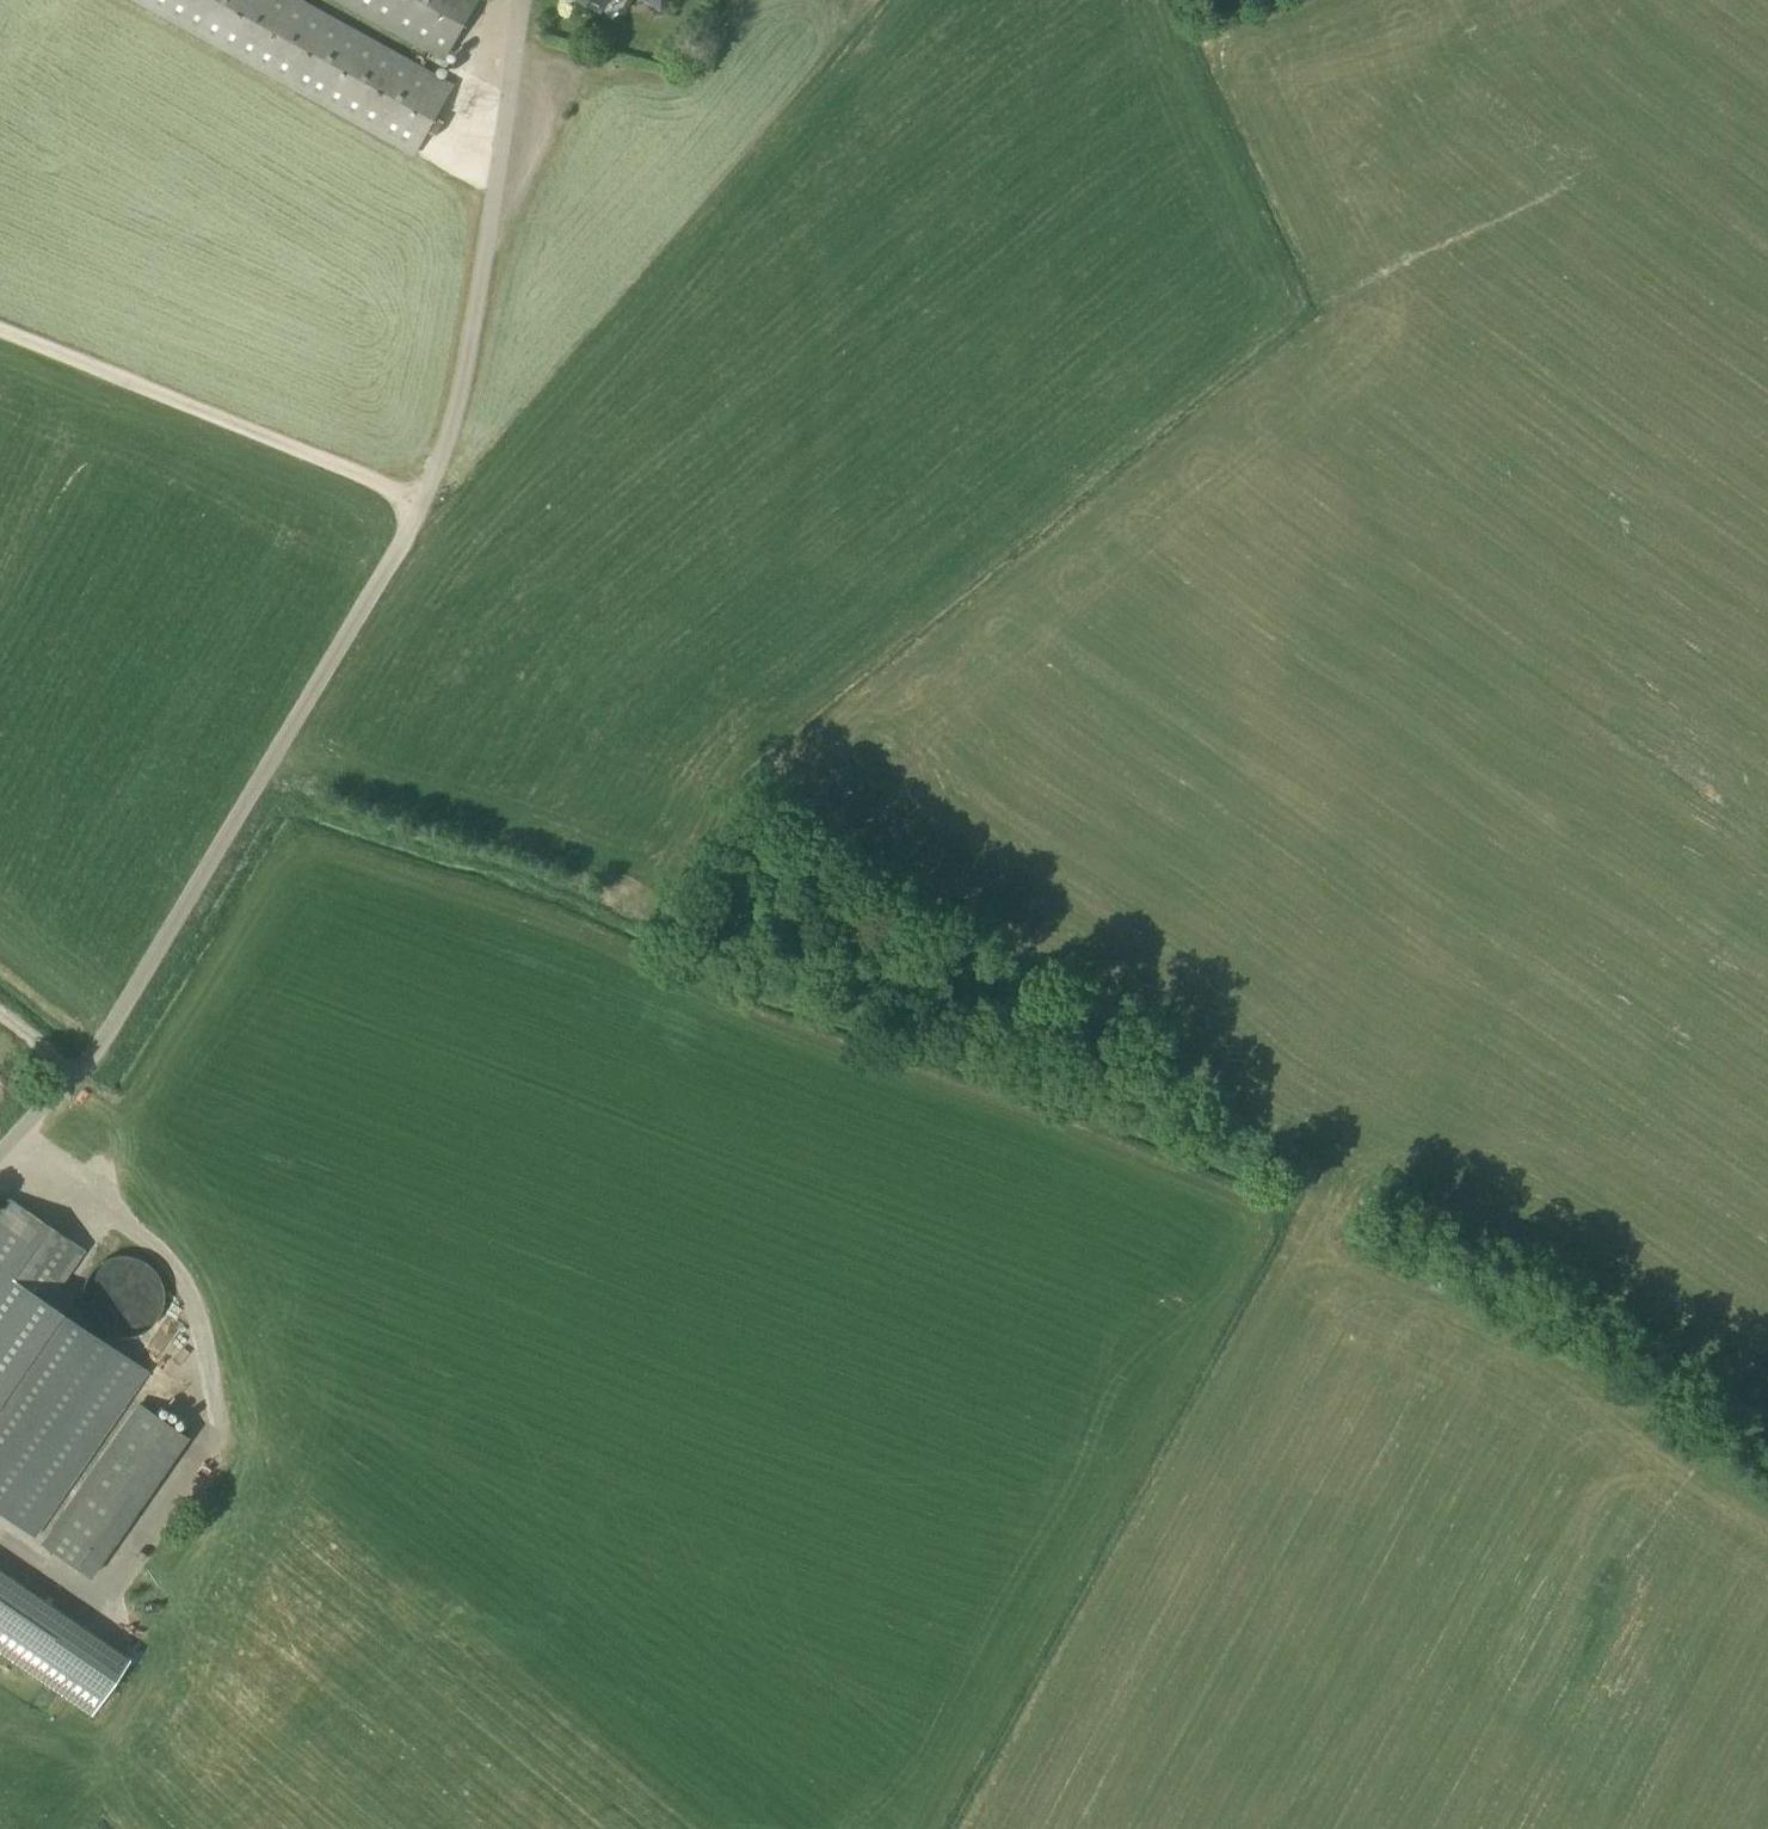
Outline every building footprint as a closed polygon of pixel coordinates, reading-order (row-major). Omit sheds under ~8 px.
[(415,154),(454,85),(300,0),(136,0),(415,154)] [(445,59),(478,0),(339,0),(445,59)] [(601,13),(604,7),(606,9),(611,0),(576,0),(601,13)] [(660,11),(667,0),(640,0),(660,11)] [(0,1229),(0,1510),(35,1533),(147,1369),(45,1298),(79,1249),(16,1206),(0,1229)] [(91,1576),(187,1436),(140,1404),(44,1544),(91,1576)] [(90,1712),(128,1656),(0,1569),(0,1651),(90,1712)]
